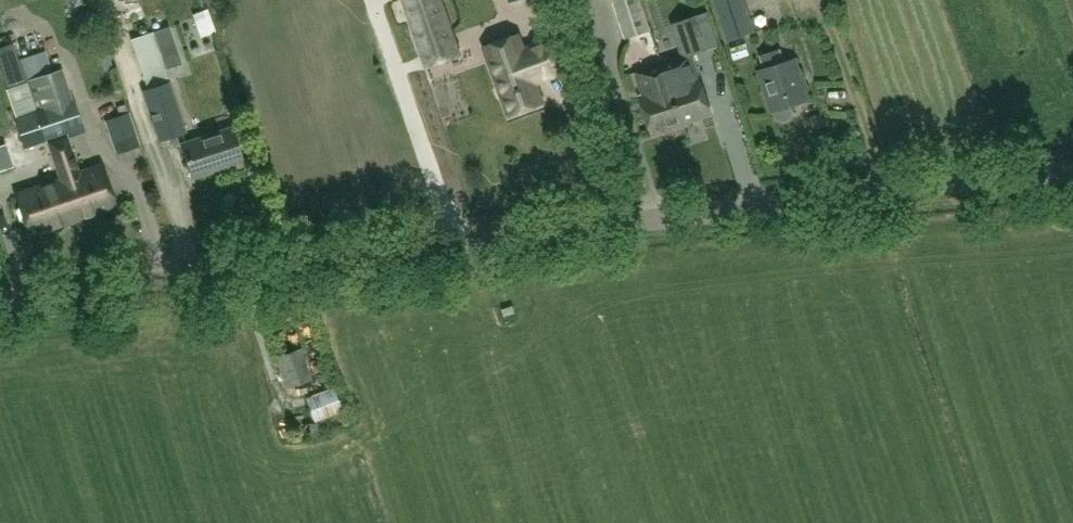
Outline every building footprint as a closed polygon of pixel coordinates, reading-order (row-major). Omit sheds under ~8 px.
[(427,66),(460,55),(442,0),(405,0),(427,66)] [(628,39),(650,32),(639,0),(615,0),(628,39)] [(727,42),(754,33),(743,0),(713,0),(727,42)] [(137,3),(122,5),(125,28),(141,25),(137,3)] [(699,25),(675,34),(683,58),(683,59),(693,55),(708,50),(699,25)] [(543,103),(532,72),(558,63),(549,40),(524,49),(519,35),(509,39),(514,53),(491,62),(510,115),(543,103)] [(765,71),(759,73),(773,113),(774,113),(776,119),(783,122),(791,120),(794,112),(793,107),(809,101),(795,60),(794,57),(785,61),(781,48),(760,55),(761,58),(765,71)] [(182,63),(178,51),(162,56),(167,68),(182,63)] [(683,59),(683,58),(663,65),(684,126),(690,124),(689,122),(713,114),(693,55),(683,59)] [(663,65),(653,68),(634,74),(654,136),(684,126),(663,65)] [(82,131),(72,100),(63,70),(27,81),(36,111),(36,112),(47,143),(48,143),(68,136),(82,131)] [(158,143),(186,133),(170,83),(142,91),(158,143)] [(47,143),(36,112),(13,119),(24,151),(47,143)] [(104,121),(112,144),(136,135),(128,113),(104,121)] [(231,129),(180,146),(191,180),(242,163),(231,129)] [(74,221),(115,208),(102,168),(81,175),(68,136),(48,143),(60,182),(74,221)] [(74,221),(60,182),(19,195),(32,234),(74,221)] [(275,357),(284,388),(310,382),(301,351),(275,357)] [(304,397),(312,421),(340,412),(332,388),(304,397)]
